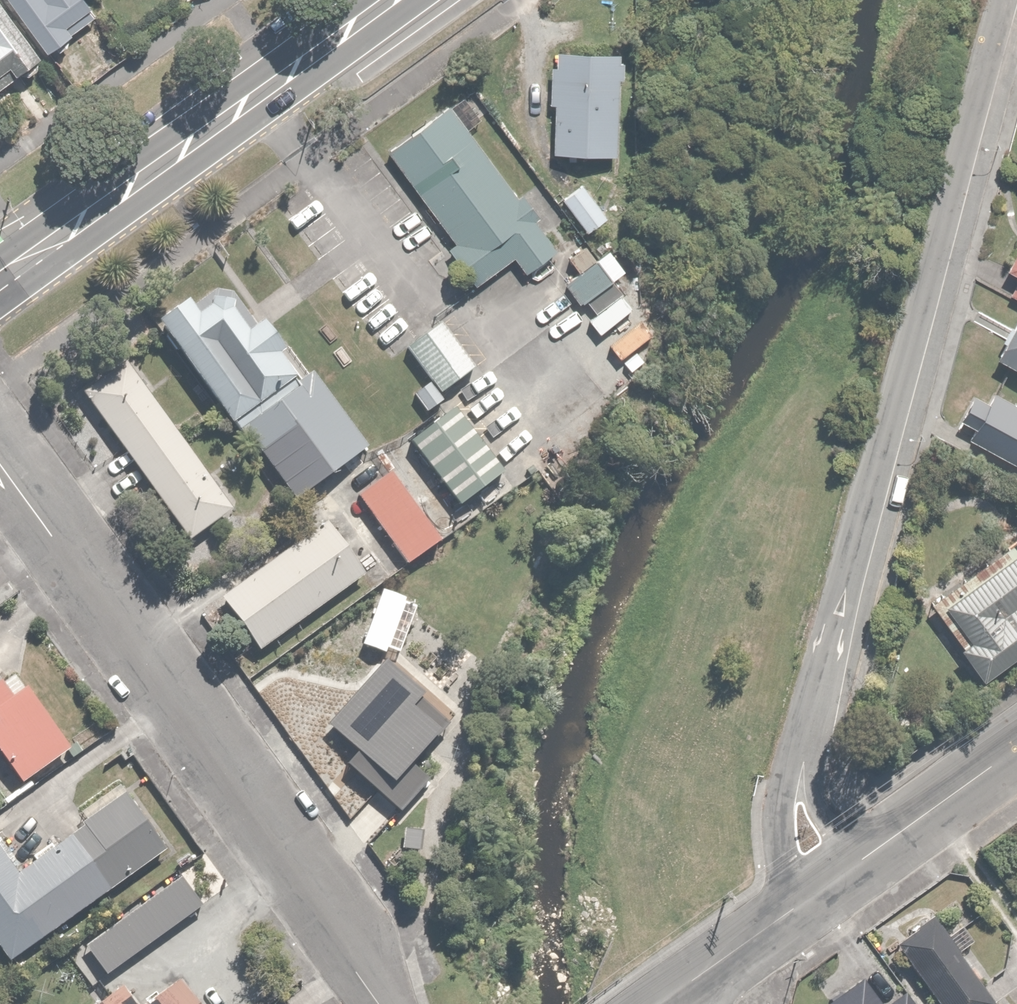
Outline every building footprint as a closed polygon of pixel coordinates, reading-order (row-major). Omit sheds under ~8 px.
[(53,58),(15,0),(0,0),(0,92),(53,58)] [(53,58),(105,23),(90,0),(15,0),(53,58)] [(558,52),(556,151),(621,152),(623,53),(558,52)] [(557,246),(454,108),(387,158),(480,283),(517,255),(526,268),(557,246)] [(581,184),(561,199),(584,229),(604,215),(581,184)] [(568,279),(581,299),(615,278),(593,243),(574,255),(583,270),(568,279)] [(225,272),(162,322),(300,495),(363,445),(225,272)] [(588,308),(553,337),(576,365),(611,335),(588,308)] [(411,342),(438,386),(472,365),(444,321),(411,342)] [(997,357),(1016,368),(1016,321),(997,357)] [(231,501),(127,360),(81,393),(185,534),(231,501)] [(975,429),(971,436),(1016,462),(1016,400),(997,389),(990,401),(977,393),(961,421),(975,429)] [(490,408),(434,447),(467,496),(524,457),(490,408)] [(395,468),(360,493),(408,559),(443,534),(395,468)] [(325,519),(223,594),(263,648),(365,573),(325,519)] [(933,609),(974,669),(1016,639),(1016,552),(933,609)] [(427,591),(413,570),(380,592),(395,614),(427,591)] [(319,635),(269,670),(309,726),(359,691),(319,635)] [(417,662),(394,677),(416,707),(438,692),(417,662)] [(22,780),(66,750),(5,665),(0,668),(0,749),(22,780)] [(370,711),(324,745),(361,795),(407,761),(370,711)] [(5,955),(161,852),(125,798),(17,869),(0,844),(0,948),(5,955)] [(173,880),(74,949),(95,979),(194,909),(173,880)] [(894,943),(939,1003),(988,1003),(997,998),(933,913),(894,943)] [(825,1003),(882,1003),(862,977),(825,1003)] [(171,988),(150,1003),(184,1003),(171,988)] [(124,989),(104,1003),(136,1003),(124,989)] [(907,991),(889,1003),(916,1003),(907,991)]
